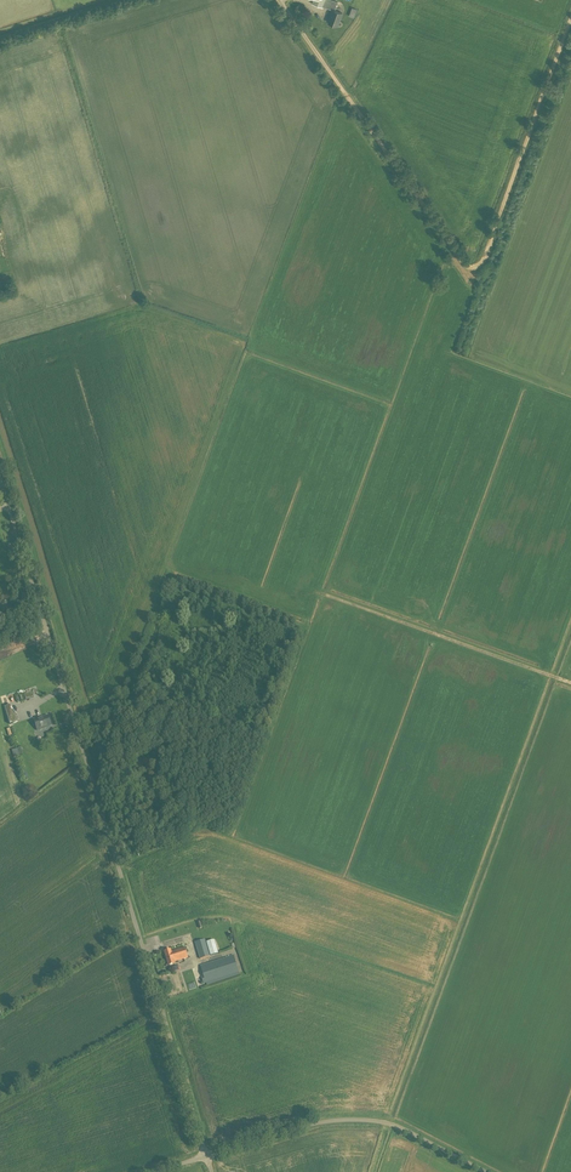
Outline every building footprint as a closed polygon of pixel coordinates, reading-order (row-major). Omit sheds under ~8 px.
[(339,3),(338,2),(333,0),(314,0),(313,3),(323,7),(333,10),(331,14),(332,15),(329,23),(338,26),(343,13),(335,10),(336,7),(337,7),(338,5),(337,4),(338,4),(339,4),(339,3)] [(10,725),(18,720),(15,715),(16,714),(11,705),(5,707),(8,716),(7,717),(8,718),(10,725)] [(45,728),(51,726),(48,716),(42,718),(42,717),(34,720),(37,731),(45,728)] [(178,935),(196,931),(194,921),(178,925),(180,930),(177,931),(178,935)] [(195,942),(196,948),(200,959),(210,956),(205,939),(195,942)] [(206,942),(207,944),(210,956),(218,953),(214,940),(206,942)] [(174,962),(188,958),(185,947),(171,952),(174,962)] [(171,952),(170,950),(165,951),(169,965),(174,964),(174,962),(171,952)] [(207,985),(240,975),(239,972),(234,956),(201,966),(203,974),(200,975),(201,978),(202,978),(203,984),(206,983),(207,985)] [(188,967),(184,968),(188,981),(185,982),(186,984),(188,983),(189,987),(198,984),(196,976),(192,978),(188,967)]
